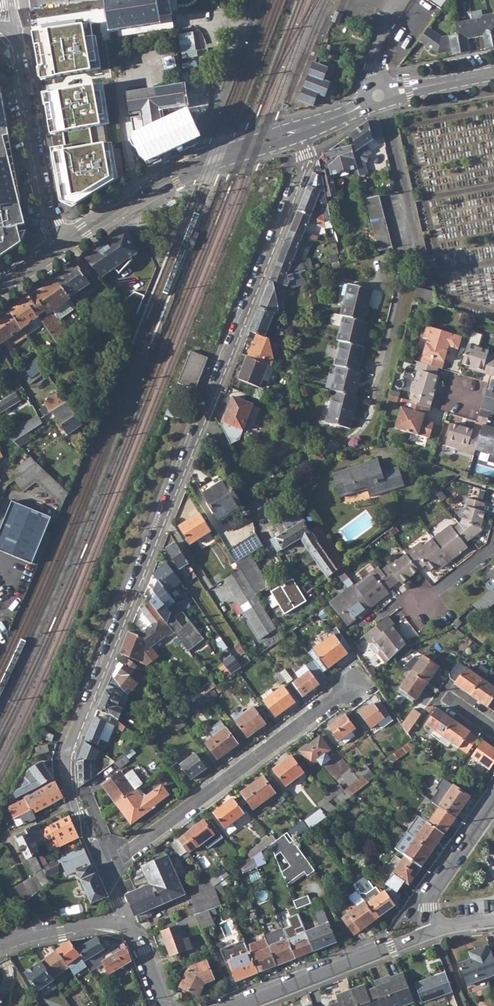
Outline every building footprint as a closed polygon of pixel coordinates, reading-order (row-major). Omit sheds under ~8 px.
[(56,203),(70,209),(97,192),(126,174),(122,150),(119,125),(117,118),(113,90),(106,48),(105,40),(110,39),(106,9),(104,0),(43,9),(32,11),(23,12),(25,23),(28,50),(56,203)] [(106,9),(110,39),(174,29),(171,15),(171,9),(169,0),(107,0),(104,0),(106,9)] [(337,24),(341,15),(335,13),(332,22),(337,24)] [(473,20),(476,37),(483,36),(486,49),(493,48),(493,44),(488,15),(483,16),(481,18),(473,20)] [(456,23),(458,34),(462,53),(470,52),(468,39),(476,37),(473,20),(456,23)] [(453,55),(462,53),(458,34),(441,37),(428,27),(419,40),(438,54),(452,51),(453,55)] [(331,56),(334,49),(328,47),(325,54),(331,56)] [(322,81),(329,83),(334,71),(329,69),(333,60),(324,57),(320,66),(327,68),(322,81)] [(313,64),(299,102),(312,107),(317,94),(324,97),(325,95),(331,97),(335,88),(328,86),(329,83),(322,81),(327,68),(320,66),(313,64)] [(186,110),(182,86),(127,95),(132,140),(140,139),(141,144),(151,165),(159,160),(157,154),(169,149),(182,143),(183,144),(191,140),(194,138),(188,119),(186,110)] [(358,170),(359,176),(368,173),(365,161),(366,155),(371,152),(366,145),(373,140),(383,138),(378,120),(369,122),(349,136),(352,146),(358,170)] [(17,226),(26,224),(5,138),(9,137),(8,129),(0,131),(0,230),(17,226)] [(352,146),(325,153),(329,167),(330,171),(322,173),(325,190),(328,203),(336,201),(338,199),(331,176),(341,174),(342,177),(349,175),(349,172),(358,170),(352,146)] [(324,215),(325,223),(331,222),(328,203),(325,190),(322,173),(321,168),(320,161),(318,161),(308,186),(320,192),(317,200),(321,201),(324,215)] [(325,223),(324,215),(313,210),(317,200),(320,192),(308,186),(298,211),(324,222),(325,223)] [(366,199),(380,252),(393,249),(379,196),(366,199)] [(176,203),(174,200),(165,206),(168,209),(177,204),(176,203)] [(165,211),(163,207),(154,212),(155,214),(156,216),(165,211)] [(290,231),(308,238),(309,235),(305,233),(309,222),(326,229),(324,222),(298,211),(290,231)] [(179,225),(175,224),(172,233),(168,242),(171,243),(179,225)] [(0,230),(0,257),(21,243),(17,226),(0,230)] [(102,278),(115,268),(120,274),(132,260),(131,258),(138,253),(126,231),(85,259),(102,278)] [(188,250),(192,251),(195,242),(199,233),(196,231),(188,250)] [(309,249),(313,240),(308,238),(290,231),(286,241),(299,247),(309,249)] [(286,241),(278,262),(291,267),(292,265),(298,264),(298,262),(304,261),(309,249),(299,247),(286,241)] [(304,261),(307,272),(313,270),(310,259),(304,261)] [(274,283),(278,300),(284,299),(281,284),(293,289),(309,284),(307,272),(304,261),(298,262),(298,264),(292,265),(291,267),(278,262),(270,282),(274,283)] [(56,279),(69,298),(89,284),(76,265),(56,279)] [(39,317),(44,325),(54,317),(51,313),(71,300),(69,298),(56,279),(26,300),(37,316),(38,316),(39,317)] [(274,315),(280,315),(278,300),(274,283),(270,282),(259,308),(274,315)] [(341,316),(343,317),(365,322),(372,290),(348,284),(341,316)] [(434,293),(416,288),(413,299),(436,306),(434,293)] [(381,308),(383,291),(374,290),(372,307),(381,308)] [(139,311),(145,295),(134,291),(128,307),(139,311)] [(23,329),(39,317),(38,316),(37,316),(26,300),(10,311),(23,329)] [(250,331),(265,337),(273,318),(281,320),(280,315),(274,315),(259,308),(250,331)] [(4,342),(8,339),(12,345),(27,335),(23,329),(10,311),(0,318),(0,345),(4,342)] [(117,315),(125,325),(130,321),(122,311),(117,315)] [(455,320),(464,322),(466,315),(457,312),(455,320)] [(341,327),(343,317),(341,316),(335,314),(332,316),(330,322),(332,325),(341,327)] [(68,337),(54,317),(44,325),(58,344),(68,337)] [(337,341),(340,342),(362,347),(367,323),(365,322),(343,317),(341,327),(337,341)] [(426,341),(419,362),(439,368),(441,368),(447,348),(456,351),(460,338),(425,328),(421,339),(426,341)] [(276,339),(280,358),(289,356),(283,331),(283,329),(278,330),(276,339)] [(4,342),(10,351),(14,348),(12,345),(8,339),(4,342)] [(334,366),(337,367),(359,372),(364,348),(362,347),(340,342),(334,366)] [(473,369),(473,371),(490,376),(493,361),(493,357),(487,355),(488,351),(467,345),(461,365),(468,367),(473,369)] [(191,351),(178,383),(195,390),(208,358),(191,351)] [(50,369),(49,367),(41,356),(24,368),(29,376),(27,381),(29,384),(50,369)] [(239,379),(259,387),(269,365),(248,357),(239,379)] [(419,362),(418,361),(415,370),(419,371),(416,382),(413,383),(408,400),(430,407),(436,391),(434,390),(435,385),(437,386),(440,377),(436,376),(439,368),(419,362)] [(331,391),(334,392),(356,397),(361,372),(359,372),(337,367),(331,391)] [(20,400),(15,392),(1,401),(0,401),(0,413),(20,400)] [(39,409),(43,417),(51,411),(66,402),(62,395),(59,392),(47,400),(49,403),(45,405),(39,409)] [(358,397),(356,397),(334,392),(327,423),(350,429),(358,397)] [(223,421),(243,429),(253,405),(233,397),(223,421)] [(401,409),(395,429),(418,436),(428,438),(433,423),(426,421),(424,420),(426,415),(427,415),(430,407),(408,400),(402,399),(399,408),(401,409)] [(51,411),(67,435),(81,424),(66,402),(51,411)] [(37,415),(31,420),(36,427),(41,423),(37,415)] [(14,441),(36,427),(31,420),(7,434),(14,441)] [(465,428),(460,427),(453,424),(446,446),(458,449),(459,451),(473,456),(475,450),(481,431),(466,426),(465,428)] [(489,454),(486,462),(493,464),(493,429),(482,426),(481,431),(475,450),(489,454)] [(297,430),(300,443),(306,442),(303,428),(297,430)] [(31,457),(28,459),(33,466),(38,463),(31,457)] [(18,467),(24,474),(33,466),(28,459),(18,467)] [(332,474),(340,499),(367,490),(370,498),(404,487),(398,467),(382,472),(378,460),(332,474)] [(37,481),(63,505),(68,491),(38,463),(33,466),(24,474),(16,480),(24,490),(37,481)] [(246,479),(251,488),(272,480),(269,473),(261,476),(260,473),(246,479)] [(203,494),(218,520),(242,505),(226,480),(203,494)] [(447,498),(441,490),(436,494),(442,502),(447,498)] [(467,507),(462,522),(459,524),(471,539),(484,530),(481,526),(483,520),(486,511),(484,510),(486,502),(468,497),(465,506),(467,507)] [(33,563),(52,515),(13,500),(0,533),(0,550),(33,563)] [(302,538),(309,550),(319,542),(311,532),(312,531),(301,514),(294,512),(274,525),(278,531),(273,534),(275,536),(276,538),(271,542),(277,553),(302,538)] [(180,527),(190,545),(211,532),(199,514),(180,527)] [(451,524),(433,539),(451,562),(469,547),(466,543),(471,539),(459,524),(454,528),(451,524)] [(274,525),(269,528),(273,534),(278,531),(274,525)] [(319,542),(320,544),(328,538),(320,526),(312,531),(311,532),(319,542)] [(320,544),(334,563),(342,557),(328,538),(320,544)] [(451,562),(433,539),(424,545),(421,542),(406,554),(407,555),(420,571),(427,565),(431,570),(438,565),(442,562),(445,567),(451,562)] [(310,551),(328,578),(336,572),(339,570),(334,563),(320,544),(319,542),(309,550),(310,551)] [(180,569),(184,567),(190,576),(192,581),(197,578),(176,543),(167,549),(180,569)] [(240,569),(256,595),(269,586),(249,555),(236,563),(240,569)] [(397,558),(381,571),(393,586),(399,581),(402,584),(420,571),(407,555),(399,561),(397,558)] [(347,564),(342,557),(334,563),(339,570),(340,569),(347,564)] [(154,575),(168,593),(176,587),(180,583),(166,565),(154,575)] [(186,578),(190,576),(184,567),(180,569),(186,578)] [(379,568),(354,586),(371,607),(372,608),(386,597),(384,594),(384,592),(387,590),(393,586),(381,571),(379,568)] [(240,569),(224,579),(241,606),(252,599),(255,605),(245,611),(261,638),(277,629),(256,595),(240,569)] [(348,578),(340,569),(339,570),(336,572),(344,582),(348,578)] [(150,602),(164,620),(169,617),(167,615),(166,613),(164,614),(159,608),(163,604),(162,602),(164,601),(170,596),(168,593),(154,575),(152,573),(144,595),(150,602)] [(293,578),(285,583),(286,585),(283,587),(282,585),(271,591),(286,614),(307,601),(305,596),(302,592),(293,578)] [(350,589),(354,586),(348,578),(344,582),(350,589)] [(371,607),(354,586),(350,589),(330,604),(347,626),(356,619),(354,616),(357,614),(359,617),(372,608),(371,607)] [(170,596),(173,599),(181,593),(176,587),(168,593),(170,596)] [(493,603),(493,591),(490,589),(473,605),(483,613),(493,603)] [(173,599),(170,596),(164,601),(168,606),(174,601),(173,599)] [(171,611),(168,606),(164,601),(162,602),(163,604),(159,608),(164,614),(166,613),(167,615),(171,611)] [(141,609),(153,624),(140,635),(142,638),(147,643),(150,648),(164,637),(169,637),(174,633),(164,620),(150,602),(141,609)] [(389,616),(364,636),(370,643),(374,644),(380,651),(379,655),(386,663),(406,643),(402,637),(404,635),(389,616)] [(451,625),(456,629),(462,623),(457,619),(451,625)] [(120,653),(140,661),(147,643),(142,638),(129,633),(120,653)] [(312,650),(327,669),(348,653),(334,634),(312,650)] [(150,648),(147,643),(140,661),(146,663),(156,655),(150,648)] [(241,656),(235,659),(241,668),(250,661),(238,643),(234,645),(241,656)] [(374,644),(370,643),(369,647),(375,655),(379,655),(380,651),(374,644)] [(411,671),(428,683),(439,666),(423,655),(411,671)] [(225,665),(232,675),(235,672),(241,668),(235,659),(233,656),(229,658),(231,660),(225,665)] [(124,668),(115,681),(123,691),(124,692),(128,696),(138,684),(140,686),(146,678),(138,666),(138,667),(129,660),(124,668)] [(327,677),(313,660),(306,666),(310,671),(319,683),(327,677)] [(111,676),(115,681),(124,668),(117,661),(111,676)] [(455,683),(471,695),(483,678),(489,670),(481,664),(474,673),(459,661),(450,674),(450,676),(456,681),(455,683)] [(220,669),(227,678),(232,675),(225,665),(220,669)] [(291,680),(293,683),(310,671),(306,666),(290,677),(289,678),(291,680)] [(367,670),(372,676),(375,673),(371,667),(367,670)] [(287,684),(291,680),(289,678),(290,677),(284,669),(279,673),(285,681),(287,684)] [(319,683),(310,671),(293,683),(303,696),(320,684),(319,683)] [(400,687),(416,699),(428,683),(411,671),(400,687)] [(280,685),(285,681),(279,673),(274,677),(280,685)] [(109,715),(118,721),(122,710),(118,707),(123,691),(115,681),(111,676),(97,710),(109,715)] [(487,706),(493,697),(493,686),(483,678),(471,695),(487,706)] [(216,686),(211,680),(203,686),(193,694),(198,700),(208,692),(216,686)] [(283,687),(274,693),(264,701),(276,717),(295,702),(283,687)] [(177,691),(188,707),(194,703),(182,688),(177,691)] [(261,697),(264,701),(274,693),(271,689),(261,697)] [(370,728),(378,722),(390,714),(379,699),(360,713),(370,728)] [(158,723),(161,727),(171,720),(163,707),(159,709),(164,718),(158,723)] [(231,716),(247,738),(266,724),(254,707),(245,713),(243,711),(239,714),(238,711),(231,716)] [(426,724),(442,736),(454,719),(438,708),(426,724)] [(97,710),(86,740),(98,745),(99,743),(100,739),(103,731),(107,722),(113,724),(115,726),(122,730),(125,727),(118,721),(109,715),(97,710)] [(394,719),(390,714),(378,722),(382,728),(394,719)] [(339,741),(342,739),(352,731),(355,728),(345,715),(329,728),(339,741)] [(146,719),(150,724),(154,721),(150,716),(146,719)] [(442,736),(459,747),(467,753),(478,737),(454,719),(442,736)] [(403,725),(408,732),(411,728),(406,721),(403,725)] [(103,731),(100,739),(109,742),(115,726),(113,724),(107,722),(103,731)] [(206,743),(218,759),(238,744),(226,728),(206,743)] [(355,736),(352,731),(342,739),(345,743),(355,736)] [(403,737),(406,742),(409,741),(412,738),(408,733),(403,737)] [(299,749),(310,765),(318,759),(317,758),(325,752),(329,749),(320,736),(307,745),(306,744),(299,749)] [(85,743),(96,750),(98,745),(86,740),(85,743)] [(489,769),(493,762),(493,748),(483,741),(473,757),(489,769)] [(96,756),(99,752),(96,750),(85,743),(79,756),(96,756)] [(99,752),(102,754),(104,749),(105,747),(99,743),(98,745),(96,750),(99,752)] [(36,749),(38,756),(50,752),(48,746),(36,749)] [(385,759),(389,765),(404,754),(399,748),(386,758),(385,759)] [(325,752),(317,758),(318,759),(322,764),(329,758),(325,752)] [(180,765),(191,780),(206,768),(196,753),(180,765)] [(123,754),(114,761),(118,767),(127,760),(123,754)] [(273,768),(286,785),(303,772),(291,756),(273,768)] [(79,787),(91,778),(91,769),(90,759),(78,759),(77,761),(79,787)] [(14,794),(17,798),(53,778),(43,762),(30,769),(32,772),(26,777),(31,783),(16,790),(14,794)] [(366,765),(354,774),(358,779),(359,778),(362,776),(370,770),(366,765)] [(103,785),(117,804),(134,791),(137,789),(140,787),(143,784),(132,770),(129,772),(126,768),(103,785)] [(344,774),(351,784),(353,783),(358,779),(354,774),(350,769),(344,774)] [(242,792),(254,808),(275,792),(263,776),(242,792)] [(358,779),(353,783),(357,788),(363,784),(359,778),(358,779)] [(441,806),(456,817),(470,796),(447,780),(436,795),(435,794),(431,800),(432,800),(441,806)] [(56,782),(26,798),(33,813),(64,796),(56,782)] [(358,789),(357,788),(353,783),(351,784),(345,788),(352,793),(358,789)] [(333,798),(343,790),(339,785),(326,795),(330,800),(333,798)] [(143,797),(137,789),(134,791),(117,804),(131,824),(151,809),(150,807),(160,798),(163,798),(166,797),(167,794),(167,791),(161,786),(146,797),(145,796),(143,797)] [(343,790),(333,798),(338,804),(352,793),(345,788),(343,790)] [(17,803),(14,805),(8,807),(4,817),(9,826),(16,822),(18,826),(35,818),(33,813),(26,798),(17,803)] [(214,813),(225,828),(245,813),(233,798),(214,813)] [(427,822),(429,823),(444,834),(456,817),(441,806),(432,800),(420,816),(427,822)] [(326,815),(326,816),(337,807),(328,801),(320,807),(326,815)] [(320,807),(304,819),(309,827),(326,815),(320,807)] [(41,829),(48,843),(76,829),(70,815),(41,829)] [(204,820),(187,833),(179,839),(187,851),(189,853),(215,834),(204,820)] [(289,830),(294,837),(307,827),(303,820),(289,830)] [(429,823),(427,822),(420,832),(416,838),(433,850),(444,834),(429,823)] [(8,908),(12,913),(38,894),(50,884),(47,878),(41,867),(35,855),(38,853),(36,849),(46,844),(48,843),(41,829),(38,824),(21,833),(24,838),(19,841),(37,876),(24,883),(28,890),(17,898),(19,901),(8,908)] [(48,843),(46,844),(50,852),(79,837),(76,829),(48,843)] [(272,843),(270,845),(275,856),(281,852),(290,865),(281,872),(286,884),(305,871),(308,875),(315,870),(293,839),(290,842),(284,834),(272,843)] [(262,839),(267,847),(270,845),(272,843),(267,836),(262,839)] [(406,855),(421,867),(433,850),(416,838),(404,854),(406,855)] [(172,844),(180,856),(187,851),(179,839),(172,844)] [(83,846),(65,855),(66,859),(75,865),(89,858),(83,846)] [(247,856),(250,860),(254,857),(257,855),(254,851),(247,856)] [(254,857),(258,866),(265,863),(260,852),(257,855),(254,857)] [(394,873),(410,883),(421,867),(406,855),(403,859),(396,854),(390,863),(387,861),(380,870),(391,877),(394,873)] [(126,895),(131,905),(155,894),(153,890),(178,879),(168,855),(142,867),(150,884),(126,895)] [(240,867),(242,872),(258,866),(254,857),(250,860),(243,865),(240,867)] [(41,867),(47,878),(58,872),(58,863),(56,859),(41,867)] [(77,871),(92,903),(106,896),(92,864),(77,871)] [(224,869),(214,876),(219,883),(225,878),(229,876),(224,869)] [(214,876),(209,880),(214,887),(219,883),(214,876)] [(214,888),(219,899),(226,896),(223,886),(229,883),(225,878),(219,883),(214,887),(214,888)] [(131,905),(136,916),(150,910),(185,895),(178,879),(153,890),(155,894),(131,905)] [(190,887),(194,896),(214,888),(214,887),(209,880),(208,879),(190,887)] [(367,904),(377,918),(395,905),(385,891),(384,892),(380,888),(378,889),(376,886),(374,887),(370,881),(362,887),(362,892),(359,894),(363,900),(365,902),(367,904)] [(191,897),(198,913),(215,907),(221,905),(219,899),(214,888),(194,896),(191,897)] [(367,904),(365,902),(363,900),(359,894),(357,891),(349,897),(353,902),(346,908),(349,913),(343,918),(355,934),(377,918),(367,904)] [(294,902),(297,909),(313,903),(310,895),(294,902)] [(51,911),(41,900),(42,900),(38,896),(31,902),(35,906),(36,905),(46,915),(51,911)] [(217,913),(215,907),(198,913),(195,914),(199,923),(201,928),(215,923),(212,915),(217,913)] [(152,916),(150,910),(136,916),(138,922),(152,916)] [(184,928),(199,923),(195,914),(177,921),(179,926),(162,932),(171,955),(192,947),(188,938),(184,939),(180,929),(184,928)] [(308,936),(314,951),(337,942),(330,923),(307,933),(308,936)] [(288,939),(290,944),(308,936),(307,933),(306,930),(287,938),(288,939)] [(265,940),(268,947),(288,939),(287,938),(285,932),(265,940)] [(314,951),(308,936),(290,944),(295,958),(314,951)] [(92,957),(108,946),(115,941),(98,937),(79,949),(88,967),(89,968),(96,963),(92,957)] [(290,944),(288,939),(268,947),(276,965),(295,958),(290,944)] [(70,968),(75,976),(88,967),(71,941),(58,951),(70,968)] [(108,946),(113,955),(126,947),(125,943),(115,941),(108,946)] [(103,961),(110,972),(131,960),(126,947),(113,955),(103,961)] [(268,947),(250,955),(257,973),(276,965),(268,947)] [(466,986),(493,976),(493,961),(491,952),(489,953),(486,947),(469,953),(471,960),(458,965),(466,986)] [(42,963),(54,979),(70,968),(58,951),(42,963)] [(229,960),(237,981),(257,973),(250,955),(249,953),(229,960)] [(180,987),(199,995),(206,982),(207,982),(214,979),(207,962),(189,968),(187,971),(180,987)] [(40,991),(53,981),(54,979),(42,963),(28,972),(27,974),(38,990),(40,991)] [(368,1005),(380,1001),(382,1005),(404,1005),(414,1002),(404,973),(390,978),(389,976),(374,982),(376,989),(367,992),(364,986),(351,991),(356,1005),(368,1005)] [(415,984),(422,1002),(452,991),(445,973),(415,984)] [(351,991),(335,996),(338,1002),(327,1005),(356,1005),(351,991)]
